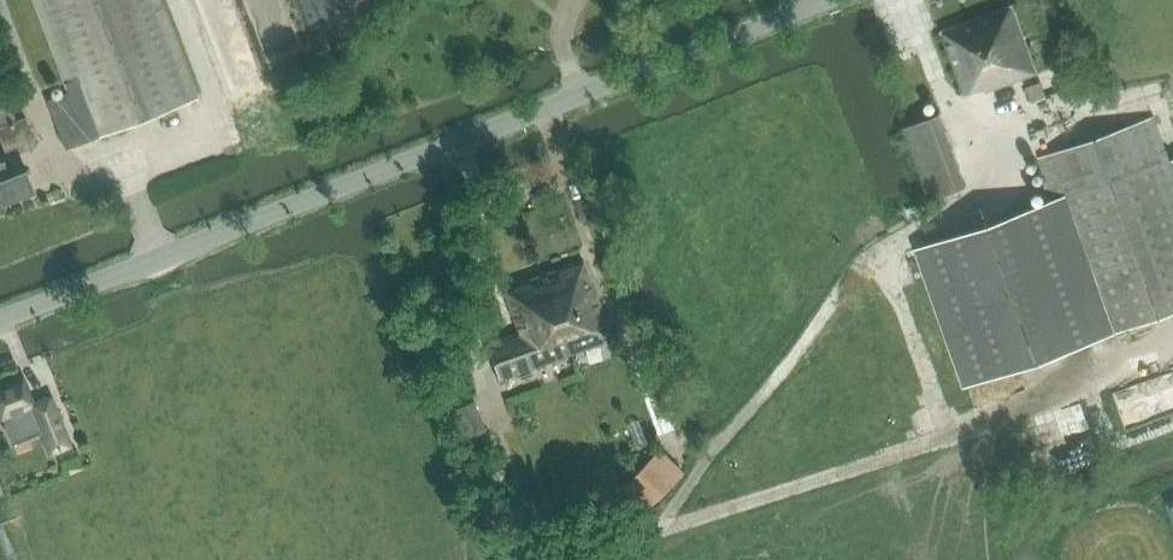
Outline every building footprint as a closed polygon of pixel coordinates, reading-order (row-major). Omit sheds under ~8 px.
[(63,80),(67,92),(47,100),(66,148),(199,97),(161,0),(32,0),(63,80)] [(233,48),(237,57),(256,48),(235,0),(221,0),(226,10),(204,19),(219,54),(233,48)] [(985,91),(1038,72),(1013,4),(941,30),(963,92),(969,90),(970,93),(984,88),(985,91)] [(8,197),(10,200),(34,191),(19,151),(37,144),(26,115),(16,118),(9,100),(0,103),(0,139),(6,154),(0,156),(0,199),(8,197)] [(937,112),(905,124),(932,197),(965,185),(937,112)] [(1155,116),(1039,157),(1053,197),(1103,336),(1172,312),(1172,167),(1155,116)] [(919,243),(940,305),(946,322),(967,383),(1103,336),(1053,197),(919,243)] [(612,339),(583,260),(504,290),(517,332),(487,343),(500,380),(559,359),(612,339)] [(1119,371),(1126,401),(1172,390),(1172,358),(1119,371)] [(0,389),(0,410),(13,443),(14,443),(18,452),(32,447),(28,437),(41,432),(50,453),(71,445),(51,395),(33,402),(24,379),(0,389)] [(1127,424),(1151,422),(1150,407),(1125,410),(1127,424)] [(76,448),(59,455),(64,468),(82,461),(76,448)] [(655,457),(626,486),(647,506),(676,477),(655,457)]
